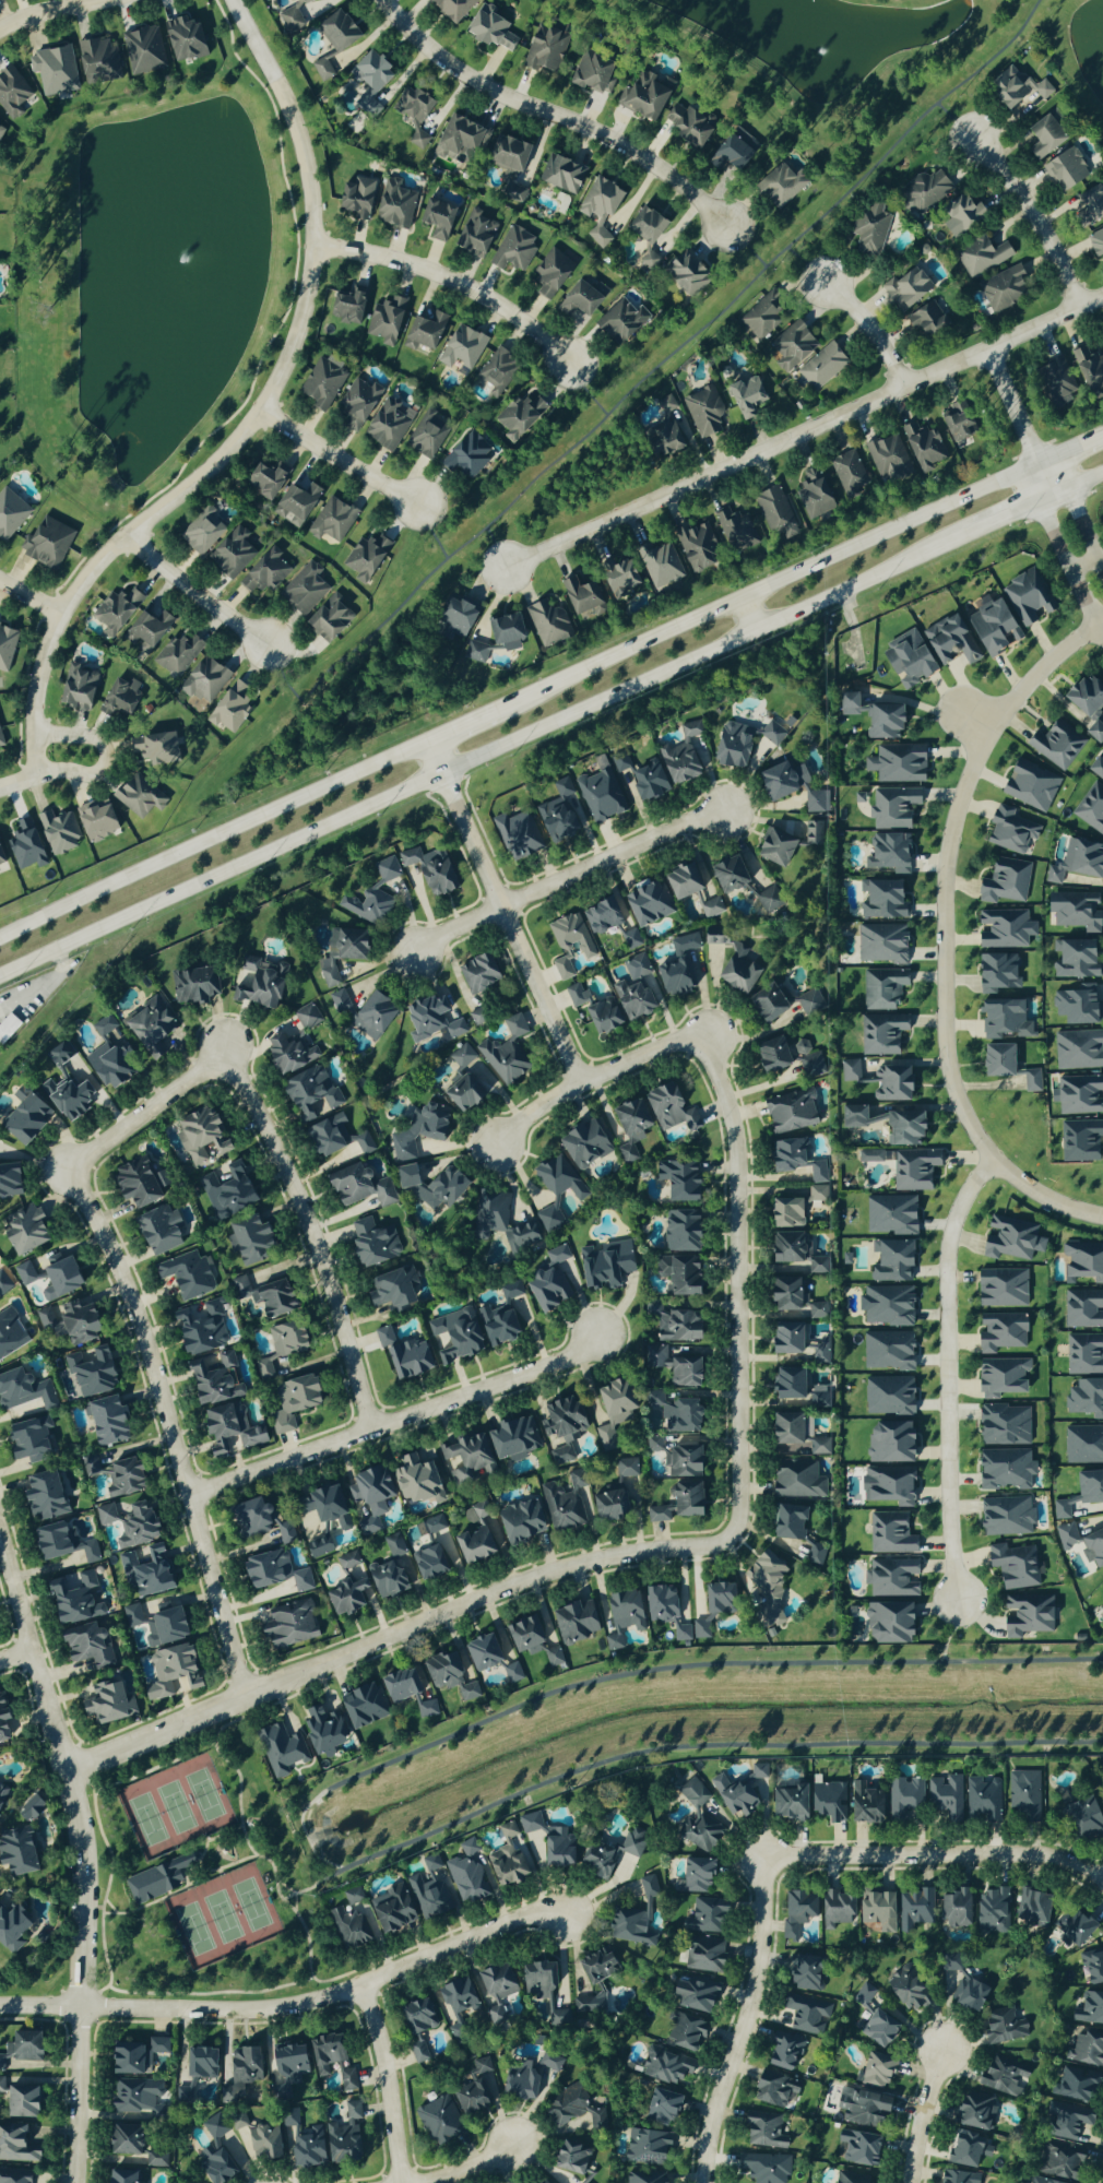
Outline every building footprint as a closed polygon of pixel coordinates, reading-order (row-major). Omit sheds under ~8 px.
[(303,27),(294,6),(309,0),(291,0),(293,6),(276,14),(285,34),(303,27)] [(434,21),(455,21),(455,15),(470,15),(470,0),(434,0),(434,21)] [(511,54),(518,39),(505,33),(509,25),(492,16),(496,9),(478,0),(462,34),(485,45),(487,41),(511,54)] [(331,55),(358,41),(342,8),(315,22),(331,55)] [(160,22),(172,64),(207,54),(199,24),(188,27),(185,15),(160,22)] [(566,37),(555,34),(557,28),(535,21),(528,43),(530,43),(523,68),(536,72),(537,68),(555,73),(566,37)] [(120,32),(128,75),(165,68),(156,28),(146,30),(145,27),(120,32)] [(118,81),(116,47),(106,47),(106,37),(76,39),(79,83),(118,81)] [(77,89),(68,45),(26,54),(30,74),(36,72),(41,96),(77,89)] [(371,99),(393,72),(365,50),(346,74),(355,82),(338,103),(347,111),(352,106),(371,120),(381,107),(371,99)] [(566,83),(608,96),(617,66),(574,54),(566,83)] [(333,75),(323,57),(310,64),(320,82),(333,75)] [(10,64),(0,71),(0,109),(9,122),(22,112),(17,105),(32,95),(10,64)] [(667,91),(652,85),(656,76),(634,67),(617,107),(653,123),(667,91)] [(1025,95),(1005,69),(983,85),(1003,111),(1025,95)] [(1054,90),(1042,79),(1031,89),(1042,102),(1054,90)] [(421,125),(433,101),(403,86),(391,110),(421,125)] [(671,141),(700,149),(707,125),(698,122),(701,113),(668,103),(662,126),(675,130),(671,141)] [(491,132),(447,113),(430,151),(462,165),(470,148),(481,153),(491,132)] [(1037,163),(1065,137),(1043,114),(1024,131),(1035,142),(1026,151),(1037,163)] [(420,126),(416,124),(406,142),(422,151),(430,137),(417,131),(420,126)] [(536,148),(495,135),(485,164),(507,171),(498,198),(518,204),(536,148)] [(750,147),(723,136),(722,140),(716,137),(705,163),(737,176),(750,147)] [(1042,161),(1055,192),(1087,179),(1073,147),(1042,161)] [(538,184),(576,196),(585,167),(547,155),(538,184)] [(793,176),(779,162),(753,189),(777,212),(806,181),(797,172),(793,176)] [(951,198),(942,169),(895,185),(904,213),(951,198)] [(374,181),(352,175),(348,190),(341,188),(336,209),(353,213),(351,219),(364,222),(374,181)] [(605,248),(611,235),(604,232),(623,191),(591,176),(575,211),(595,220),(586,240),(605,248)] [(405,230),(415,193),(394,188),(395,180),(382,177),(371,222),(405,230)] [(1079,212),(1072,215),(1076,227),(1102,218),(1102,191),(1099,192),(1098,186),(1073,194),(1079,212)] [(941,210),(948,219),(940,225),(953,241),(986,214),(966,190),(941,210)] [(427,239),(444,244),(456,209),(423,198),(415,222),(431,228),(427,239)] [(889,216),(880,213),(881,206),(872,204),(869,212),(855,208),(848,234),(856,236),(852,252),(877,259),(889,216)] [(666,222),(639,206),(624,230),(645,243),(633,263),(652,274),(664,254),(651,246),(666,222)] [(451,245),(479,260),(497,225),(479,216),(481,212),(470,207),(451,245)] [(487,263),(500,271),(505,263),(520,272),(539,241),(510,224),(487,263)] [(1096,261),(1102,257),(1102,228),(1084,239),(1096,261)] [(1013,257),(1005,243),(989,251),(983,239),(954,254),(967,280),(1013,257)] [(550,302),(573,261),(548,247),(532,275),(538,279),(531,291),(550,302)] [(684,301),(708,285),(685,251),(662,267),(684,301)] [(897,313),(931,289),(913,264),(879,288),(897,313)] [(1017,266),(976,282),(989,313),(1029,296),(1017,266)] [(601,297),(591,290),(597,282),(581,271),(555,309),(566,316),(571,309),(586,319),(601,297)] [(363,288),(350,287),(349,294),(327,292),(325,320),(360,323),(363,288)] [(364,335),(381,339),(379,345),(392,348),(404,300),(392,297),(389,306),(372,302),(364,335)] [(757,344),(784,320),(764,297),(736,321),(757,344)] [(639,307),(634,313),(620,298),(592,325),(614,348),(648,317),(639,307)] [(921,342),(947,325),(930,300),(905,317),(921,342)] [(410,315),(400,346),(413,351),(414,345),(432,351),(444,316),(432,312),(429,321),(410,315)] [(765,345),(785,372),(817,348),(798,321),(765,345)] [(487,340),(455,322),(433,361),(450,370),(450,369),(466,378),(487,340)] [(795,373),(815,393),(848,361),(829,341),(795,373)] [(1086,397),(1102,390),(1102,353),(1100,345),(1085,352),(1082,345),(1067,351),(1086,397)] [(486,393),(496,400),(517,369),(505,361),(509,354),(496,346),(475,377),(491,387),(486,393)] [(322,415),(348,373),(333,364),(331,367),(315,357),(293,391),(313,403),(310,407),(322,415)] [(1046,410),(1063,404),(1059,394),(1073,389),(1062,357),(1031,368),(1046,410)] [(749,409),(766,401),(753,374),(725,388),(741,422),(753,416),(749,409)] [(358,435),(378,388),(353,377),(332,424),(358,435)] [(712,385),(681,397),(698,440),(722,431),(716,416),(723,414),(712,385)] [(519,401),(515,396),(493,420),(505,432),(501,436),(510,444),(546,408),(529,392),(519,401)] [(414,414),(383,396),(360,436),(392,453),(414,414)] [(969,437),(959,407),(938,414),(948,444),(969,437)] [(428,462),(451,428),(425,411),(402,445),(428,462)] [(649,461),(681,452),(673,422),(641,431),(649,461)] [(946,458),(928,423),(914,430),(910,422),(897,429),(920,475),(931,469),(929,466),(946,458)] [(489,462),(484,456),(491,450),(472,430),(436,463),(448,476),(456,468),(468,481),(489,462)] [(877,479),(886,475),(890,483),(912,474),(894,432),(863,445),(877,479)] [(868,483),(852,450),(827,461),(844,497),(857,492),(855,489),(868,483)] [(267,502),(288,471),(276,462),(269,471),(256,462),(241,484),(267,502)] [(834,508),(816,467),(804,472),(807,480),(792,486),(807,520),(834,508)] [(299,530),(320,491),(308,484),(303,494),(286,484),(269,513),(299,530)] [(765,540),(794,534),(783,485),(755,491),(765,540)] [(5,543),(0,538),(0,492),(5,486),(33,510),(5,543)] [(321,534),(338,545),(358,512),(328,495),(305,534),(317,540),(321,534)] [(728,554),(753,545),(737,502),(712,512),(728,554)] [(177,541),(201,558),(227,523),(203,505),(177,541)] [(19,556),(55,573),(74,531),(44,517),(39,528),(33,525),(19,556)] [(718,563),(702,518),(672,529),(688,573),(718,563)] [(203,554),(226,581),(260,553),(237,526),(203,554)] [(355,573),(351,580),(365,587),(387,542),(369,533),(363,545),(354,541),(341,566),(355,573)] [(684,576),(664,538),(635,553),(654,591),(684,576)] [(292,566),(269,545),(237,581),(259,602),(292,566)] [(639,588),(629,565),(621,569),(616,557),(596,566),(610,600),(639,588)] [(329,589),(316,576),(321,571),(309,560),(276,595),(302,619),(329,589)] [(1019,628),(1054,612),(1035,569),(999,586),(1019,628)] [(573,586),(571,577),(559,580),(569,615),(599,606),(592,581),(573,586)] [(103,628),(99,633),(111,642),(142,597),(130,589),(123,599),(109,589),(89,618),(103,628)] [(302,625),(325,647),(355,614),(331,593),(302,625)] [(449,595),(432,619),(458,639),(476,616),(449,595)] [(962,615),(983,658),(1020,640),(999,597),(962,615)] [(540,648),(569,638),(558,609),(550,612),(545,599),(525,606),(540,648)] [(133,648),(145,657),(173,620),(161,611),(153,622),(138,611),(119,636),(133,647),(133,648)] [(490,645),(524,639),(519,613),(485,619),(490,645)] [(938,666),(959,653),(967,667),(980,659),(953,613),(919,634),(938,666)] [(7,675),(19,632),(0,626),(0,673),(7,675)] [(176,642),(165,637),(152,665),(181,679),(200,641),(181,632),(176,642)] [(893,679),(896,678),(902,691),(918,684),(916,680),(933,673),(914,632),(879,647),(893,679)] [(89,711),(95,675),(76,672),(77,666),(64,664),(58,706),(89,711)] [(1102,738),(1102,718),(1098,715),(1102,708),(1102,689),(1083,674),(1072,690),(1066,686),(1058,698),(1090,722),(1081,734),(1098,746),(1102,738)] [(113,678),(93,710),(109,720),(115,711),(126,718),(144,688),(124,676),(120,682),(113,678)] [(231,734),(253,702),(228,685),(203,722),(213,728),(216,723),(231,734)] [(866,739),(900,740),(900,706),(856,706),(857,694),(837,694),(837,715),(866,715),(866,739)] [(1063,773),(1086,741),(1055,718),(1041,737),(1033,730),(1023,744),(1063,773)] [(665,784),(698,777),(692,745),(700,743),(695,722),(678,725),(682,744),(658,749),(665,784)] [(785,730),(763,722),(757,738),(778,746),(785,730)] [(711,766),(744,770),(749,727),(716,723),(711,766)] [(147,765),(177,763),(174,733),(129,737),(131,757),(146,756),(147,765)] [(875,783),(924,782),(923,745),(875,746),(876,758),(863,758),(863,773),(875,772),(875,783)] [(1098,781),(1102,776),(1102,753),(1101,751),(1085,769),(1098,781)] [(632,772),(625,753),(610,758),(616,775),(621,773),(633,805),(666,792),(655,763),(632,772)] [(999,792),(1043,814),(1061,780),(1016,758),(999,792)] [(764,803),(809,786),(801,764),(789,769),(785,761),(753,773),(764,803)] [(626,811),(608,768),(585,778),(584,774),(572,779),(591,825),(626,811)] [(149,807),(160,813),(167,798),(122,775),(109,801),(143,818),(149,807)] [(550,845),(580,829),(575,820),(581,817),(573,803),(578,800),(566,778),(551,786),(557,797),(532,810),(550,845)] [(1094,781),(1070,814),(1102,838),(1102,788),(1094,781)] [(872,790),(872,808),(867,808),(867,820),(872,820),(872,830),(911,829),(911,806),(920,806),(920,789),(872,790)] [(805,814),(828,813),(828,791),(804,792),(805,814)] [(71,812),(88,845),(118,829),(102,797),(71,812)] [(1040,827),(1011,817),(1014,811),(995,804),(989,822),(992,823),(985,843),(1022,857),(1028,840),(1035,842),(1040,827)] [(33,815),(42,844),(46,843),(50,856),(80,847),(68,812),(51,817),(49,810),(33,815)] [(506,818),(505,814),(491,818),(503,856),(509,854),(511,860),(541,851),(529,811),(506,818)] [(44,865),(28,816),(13,821),(17,833),(4,838),(15,871),(32,865),(34,869),(44,865)] [(794,839),(763,828),(752,858),(783,869),(794,839)] [(909,875),(908,835),(869,835),(869,859),(863,859),(863,870),(892,869),(892,875),(909,875)] [(1062,874),(1099,880),(1102,863),(1099,863),(1102,846),(1065,840),(1061,866),(1048,864),(1044,883),(1060,886),(1062,874)] [(457,888),(441,848),(420,857),(416,847),(396,855),(402,869),(415,864),(429,899),(457,888)] [(708,867),(718,896),(749,884),(738,855),(708,867)] [(1030,863),(992,857),(989,881),(979,879),(976,902),(995,905),(995,899),(1024,904),(1030,863)] [(672,902),(703,889),(691,862),(660,876),(672,902)] [(634,929),(669,916),(654,878),(630,887),(632,892),(621,897),(634,929)] [(858,881),(858,893),(863,893),(863,919),(904,919),(905,882),(858,881)] [(1053,927),(1083,927),(1083,934),(1100,934),(1100,909),(1098,909),(1098,894),(1045,894),(1045,913),(1053,913),(1053,927)] [(611,896),(579,910),(591,937),(623,922),(611,896)] [(698,906),(704,920),(724,912),(718,897),(698,906)] [(1026,948),(1025,937),(1035,937),(1035,923),(1026,923),(1026,911),(976,912),(976,925),(987,925),(987,934),(976,934),(976,949),(1026,948)] [(595,956),(576,912),(546,925),(557,952),(576,945),(583,961),(595,956)] [(858,964),(905,963),(904,926),(857,927),(858,964)] [(315,951),(320,989),(337,986),(334,962),(365,958),(361,929),(326,934),(329,949),(315,951)] [(718,929),(701,931),(703,946),(719,945),(718,929)] [(628,952),(641,946),(634,930),(620,936),(628,952)] [(700,949),(696,934),(669,941),(674,962),(654,967),(662,998),(696,989),(686,952),(700,949)] [(1051,942),(1052,954),(1057,953),(1057,964),(1052,964),(1052,979),(1097,978),(1096,941),(1051,942)] [(757,970),(741,959),(746,952),(735,944),(713,978),(741,996),(757,970)] [(461,997),(498,983),(487,953),(455,966),(463,985),(458,987),(461,997)] [(622,963),(628,982),(611,988),(614,997),(615,997),(623,1021),(663,1008),(645,955),(622,963)] [(1017,989),(1018,955),(977,955),(976,995),(995,995),(995,989),(1017,989)] [(551,962),(558,982),(572,977),(565,957),(551,962)] [(273,1009),(280,965),(240,958),(234,987),(226,986),(223,1001),(273,1009)] [(174,1007),(209,1002),(208,998),(218,996),(213,967),(169,973),(174,1007)] [(863,1011),(898,1011),(898,987),(907,987),(907,970),(862,971),(863,1011)] [(589,1002),(585,991),(581,992),(578,984),(564,989),(570,1008),(589,1002)] [(759,1027),(787,1011),(771,984),(743,999),(759,1027)] [(1063,1025),(1101,1024),(1101,1005),(1094,1005),(1094,985),(1077,985),(1077,992),(1053,992),(1053,1017),(1063,1017),(1063,1025)] [(803,1018),(822,1011),(815,990),(795,997),(803,1018)] [(438,1033),(442,1043),(466,1033),(461,1019),(451,1022),(439,992),(400,1008),(413,1043),(438,1033)] [(120,1021),(150,1065),(166,1054),(158,1041),(176,1028),(154,997),(120,1021)] [(619,1027),(611,999),(583,1007),(590,1035),(619,1027)] [(1021,1000),(977,1001),(977,1014),(981,1014),(981,1040),(1032,1039),(1032,1022),(1021,1022),(1021,1000)] [(321,1020),(310,1003),(291,1014),(302,1032),(321,1020)] [(473,1027),(485,1022),(479,1008),(468,1014),(473,1027)] [(89,1027),(99,1039),(116,1027),(107,1014),(89,1027)] [(502,1018),(507,1040),(497,1047),(492,1041),(480,1044),(475,1047),(477,1051),(503,1088),(526,1072),(523,1060),(520,1057),(519,1051),(512,1041),(518,1036),(529,1034),(522,1023),(520,1014),(502,1018)] [(860,1017),(860,1056),(898,1056),(897,1032),(908,1032),(908,1016),(860,1017)] [(1102,1069),(1101,1032),(1053,1033),(1054,1071),(1102,1069)] [(260,1042),(275,1077),(316,1059),(306,1035),(281,1045),(277,1034),(260,1042)] [(803,1081),(824,1074),(817,1051),(810,1053),(805,1037),(780,1044),(778,1038),(751,1047),(760,1076),(798,1064),(803,1081)] [(81,1059),(101,1092),(125,1078),(121,1071),(135,1063),(123,1043),(107,1052),(103,1045),(81,1059)] [(1011,1079),(1012,1046),(981,1045),(980,1078),(1011,1079)] [(840,1083),(860,1083),(859,1060),(840,1061),(840,1083)] [(337,1106),(319,1065),(277,1083),(290,1114),(292,1113),(298,1127),(316,1119),(314,1116),(337,1106)] [(907,1102),(908,1068),(879,1068),(879,1091),(872,1090),(872,1102),(907,1102)] [(1014,1076),(1023,1075),(1023,1094),(1040,1093),(1040,1071),(1013,1071),(1014,1076)] [(458,1116),(483,1095),(465,1073),(440,1094),(458,1116)] [(1097,1100),(1097,1092),(1102,1092),(1102,1077),(1055,1079),(1056,1090),(1050,1090),(1050,1104),(1058,1104),(1058,1115),(1102,1114),(1102,1100),(1097,1100)] [(87,1109),(83,1102),(91,1097),(82,1083),(70,1090),(64,1079),(52,1087),(48,1080),(38,1087),(63,1125),(87,1109)] [(641,1094),(658,1134),(682,1123),(687,1134),(701,1128),(692,1107),(683,1111),(670,1082),(641,1094)] [(818,1125),(809,1089),(762,1100),(771,1136),(818,1125)] [(19,1148),(51,1114),(27,1092),(19,1101),(21,1102),(0,1125),(0,1130),(19,1148)] [(623,1145),(616,1148),(623,1165),(637,1159),(631,1144),(643,1139),(639,1129),(648,1126),(637,1098),(608,1110),(623,1145)] [(228,1152),(223,1142),(219,1144),(211,1125),(216,1123),(208,1106),(173,1122),(177,1133),(172,1135),(188,1170),(228,1152)] [(416,1160),(413,1143),(445,1137),(439,1106),(405,1112),(408,1131),(388,1134),(394,1164),(416,1160)] [(920,1115),(868,1114),(868,1107),(839,1106),(839,1126),(885,1126),(885,1146),(919,1147),(920,1115)] [(355,1142),(361,1156),(375,1150),(367,1131),(347,1139),(341,1123),(345,1121),(341,1113),(302,1130),(315,1159),(355,1142)] [(609,1153),(591,1118),(554,1138),(573,1172),(609,1153)] [(1059,1122),(1060,1163),(1097,1163),(1097,1138),(1102,1138),(1102,1122),(1059,1122)] [(805,1166),(805,1140),(769,1141),(770,1173),(792,1173),(792,1166),(805,1166)] [(857,1163),(883,1163),(882,1151),(857,1152),(857,1163)] [(930,1192),(929,1168),(939,1168),(939,1151),(892,1152),(893,1192),(930,1192)] [(588,1196),(559,1153),(531,1171),(550,1200),(567,1188),(577,1203),(588,1196)] [(132,1212),(162,1196),(141,1157),(111,1174),(123,1196),(124,1196),(132,1212)] [(825,1162),(809,1163),(810,1184),(825,1184),(825,1162)] [(212,1219),(256,1204),(250,1185),(243,1188),(235,1164),(198,1176),(212,1219)] [(374,1196),(379,1209),(395,1204),(386,1180),(373,1184),(368,1168),(359,1171),(356,1164),(324,1176),(336,1209),(374,1196)] [(661,1202),(697,1204),(698,1165),(654,1164),(654,1180),(662,1181),(661,1202)] [(414,1188),(412,1166),(393,1168),(395,1189),(414,1188)] [(443,1203),(465,1192),(454,1168),(413,1187),(424,1212),(443,1204),(443,1203)] [(807,1187),(808,1202),(825,1201),(824,1186),(807,1187)] [(508,1196),(497,1194),(479,1192),(476,1193),(470,1239),(480,1241),(497,1236),(496,1245),(490,1246),(488,1263),(489,1267),(518,1260),(520,1247),(536,1243),(532,1227),(525,1226),(511,1229),(508,1229),(505,1219),(508,1196)] [(865,1198),(865,1234),(890,1234),(890,1237),(916,1236),(916,1220),(920,1220),(920,1208),(915,1208),(915,1197),(865,1198)] [(800,1199),(768,1200),(769,1229),(801,1228),(800,1199)] [(151,1258),(182,1244),(176,1232),(182,1229),(171,1202),(129,1220),(141,1247),(146,1245),(151,1258)] [(51,1240),(31,1203),(0,1219),(6,1231),(0,1234),(14,1259),(51,1240)] [(664,1253),(697,1252),(696,1211),(663,1212),(664,1253)] [(223,1228),(240,1269),(257,1262),(254,1254),(274,1245),(261,1213),(223,1228)] [(1029,1261),(1031,1252),(1042,1254),(1044,1239),(1033,1237),(1035,1224),(988,1216),(985,1233),(984,1232),(980,1258),(997,1261),(998,1255),(1029,1261)] [(349,1224),(354,1240),(347,1242),(356,1270),(400,1257),(391,1226),(374,1232),(370,1218),(349,1224)] [(769,1264),(800,1264),(800,1233),(768,1234),(769,1264)] [(539,1314),(542,1314),(577,1292),(591,1290),(601,1284),(605,1290),(618,1288),(616,1276),(635,1273),(632,1269),(628,1241),(617,1243),(599,1254),(593,1255),(589,1247),(574,1250),(562,1246),(556,1247),(544,1255),(546,1264),(532,1272),(521,1279),(523,1288),(539,1314)] [(873,1243),(873,1267),(869,1267),(869,1283),(911,1283),(911,1243),(873,1243)] [(1060,1245),(1061,1257),(1067,1257),(1067,1266),(1061,1267),(1062,1279),(1093,1278),(1093,1285),(1102,1284),(1102,1244),(1060,1245)] [(171,1277),(180,1303),(215,1291),(203,1258),(197,1260),(194,1251),(153,1265),(159,1281),(171,1277)] [(697,1258),(656,1258),(656,1280),(664,1280),(664,1297),(697,1297),(697,1258)] [(826,1275),(827,1259),(808,1258),(808,1274),(826,1275)] [(79,1289),(71,1259),(41,1267),(49,1297),(79,1289)] [(42,1278),(39,1271),(34,1273),(29,1261),(12,1268),(21,1288),(42,1278)] [(372,1292),(364,1295),(368,1309),(383,1304),(386,1312),(411,1304),(400,1269),(368,1279),(372,1292)] [(1027,1307),(1025,1269),(975,1271),(977,1309),(1027,1307)] [(12,1289),(0,1270),(0,1297),(12,1289)] [(281,1282),(248,1287),(246,1276),(230,1279),(233,1300),(250,1298),(251,1306),(256,1305),(259,1319),(297,1313),(294,1297),(284,1299),(281,1282)] [(798,1279),(768,1280),(769,1313),(799,1312),(798,1279)] [(504,1302),(521,1295),(516,1281),(498,1288),(504,1302)] [(863,1326),(912,1326),(912,1288),(863,1288),(863,1298),(857,1298),(857,1312),(863,1312),(863,1326)] [(1063,1292),(1063,1329),(1102,1328),(1102,1291),(1063,1292)] [(36,1312),(41,1332),(50,1330),(53,1340),(67,1336),(70,1347),(98,1339),(88,1304),(76,1307),(75,1302),(36,1312)] [(186,1356),(226,1347),(216,1303),(170,1314),(180,1354),(185,1353),(186,1356)] [(695,1311),(656,1312),(656,1305),(644,1305),(644,1318),(655,1318),(656,1343),(695,1342),(695,1311)] [(511,1306),(488,1314),(486,1307),(474,1310),(485,1347),(520,1336),(511,1306)] [(426,1322),(436,1352),(433,1353),(438,1366),(483,1352),(469,1308),(426,1322)] [(10,1310),(0,1315),(0,1358),(27,1344),(10,1310)] [(1025,1315),(978,1315),(978,1331),(976,1331),(976,1356),(995,1355),(995,1349),(1025,1349),(1025,1315)] [(799,1324),(769,1325),(769,1356),(800,1355),(799,1324)] [(265,1329),(269,1344),(269,1345),(273,1357),(254,1362),(259,1380),(271,1377),(271,1360),(302,1352),(302,1344),(297,1325),(282,1325),(265,1329)] [(372,1332),(379,1350),(395,1344),(388,1326),(372,1332)] [(862,1370),(912,1371),(913,1334),(863,1333),(862,1370)] [(1066,1376),(1102,1375),(1102,1359),(1102,1335),(1065,1336),(1066,1376)] [(432,1368),(422,1341),(407,1347),(405,1341),(381,1351),(393,1383),(432,1368)] [(102,1346),(64,1357),(76,1398),(114,1387),(102,1346)] [(667,1346),(645,1346),(644,1370),(669,1370),(669,1389),(697,1389),(698,1359),(667,1358),(667,1346)] [(184,1363),(195,1408),(243,1397),(240,1384),(228,1387),(225,1372),(234,1370),(230,1352),(184,1363)] [(978,1360),(977,1400),(998,1401),(999,1394),(1023,1395),(1023,1373),(1029,1373),(1029,1361),(978,1360)] [(38,1398),(43,1411),(56,1406),(47,1380),(33,1385),(29,1373),(21,1375),(18,1366),(0,1373),(0,1410),(0,1411),(38,1398)] [(801,1370),(770,1370),(770,1400),(801,1401),(801,1370)] [(273,1436),(294,1431),(289,1414),(317,1407),(310,1377),(273,1386),(279,1412),(267,1414),(273,1436)] [(864,1416),(913,1416),(912,1378),(863,1379),(864,1416)] [(1075,1380),(1075,1389),(1065,1389),(1065,1414),(1092,1415),(1091,1421),(1102,1421),(1102,1381),(1075,1380)] [(611,1426),(631,1421),(629,1413),(636,1409),(636,1406),(624,1386),(615,1388),(611,1381),(595,1390),(597,1398),(590,1402),(593,1416),(599,1427),(594,1429),(600,1454),(601,1454),(616,1445),(611,1426)] [(83,1402),(95,1448),(128,1439),(116,1394),(83,1402)] [(698,1401),(668,1400),(669,1396),(649,1395),(648,1434),(697,1435),(698,1401)] [(575,1461),(568,1443),(577,1439),(575,1434),(588,1429),(579,1406),(571,1409),(567,1398),(539,1408),(544,1420),(536,1424),(542,1441),(550,1438),(555,1451),(548,1453),(555,1469),(575,1461)] [(266,1447),(263,1426),(245,1429),(241,1404),(199,1411),(203,1438),(206,1437),(209,1456),(266,1447)] [(1029,1446),(1028,1406),(977,1407),(978,1447),(1029,1446)] [(538,1450),(531,1415),(493,1424),(495,1430),(485,1432),(492,1462),(506,1458),(508,1464),(526,1460),(524,1453),(538,1450)] [(768,1416),(769,1447),(800,1446),(799,1415),(768,1416)] [(10,1460),(26,1457),(27,1463),(41,1460),(40,1452),(48,1451),(43,1430),(50,1429),(47,1416),(3,1424),(6,1440),(11,1439),(13,1448),(7,1449),(10,1460)] [(913,1463),(912,1424),(866,1425),(867,1464),(913,1463)] [(1064,1427),(1063,1464),(1102,1465),(1102,1428),(1064,1427)] [(479,1433),(451,1441),(452,1446),(440,1449),(452,1488),(470,1482),(467,1472),(488,1465),(479,1433)] [(647,1441),(648,1454),(662,1453),(661,1439),(647,1441)] [(809,1456),(830,1455),(829,1439),(808,1439),(809,1456)] [(699,1450),(663,1449),(662,1469),(667,1469),(667,1478),(698,1479),(699,1450)] [(977,1491),(1029,1490),(1029,1477),(1035,1477),(1035,1462),(1029,1462),(1029,1450),(977,1451),(977,1491)] [(141,1491),(134,1457),(107,1462),(105,1453),(80,1458),(84,1478),(106,1473),(109,1488),(104,1489),(106,1498),(141,1491)] [(397,1458),(400,1468),(391,1470),(394,1480),(402,1507),(431,1498),(429,1491),(437,1489),(429,1462),(417,1466),(413,1453),(397,1458)] [(615,1460),(615,1478),(639,1477),(638,1459),(615,1460)] [(825,1498),(825,1478),(816,1478),(816,1461),(774,1461),(773,1498),(825,1498)] [(894,1503),(894,1509),(914,1508),(913,1468),(861,1469),(861,1503),(894,1503)] [(23,1476),(26,1490),(23,1491),(29,1522),(69,1514),(64,1492),(58,1494),(53,1469),(23,1476)] [(345,1477),(359,1521),(356,1522),(360,1537),(380,1531),(376,1517),(385,1514),(381,1501),(391,1498),(383,1471),(373,1474),(371,1469),(345,1477)] [(583,1526),(579,1488),(583,1488),(581,1471),(567,1473),(570,1494),(555,1495),(554,1483),(543,1485),(548,1530),(583,1526)] [(1075,1499),(1052,1501),(1054,1521),(1070,1520),(1068,1506),(1102,1503),(1102,1472),(1074,1474),(1075,1499)] [(335,1482),(295,1492),(301,1514),(311,1511),(314,1524),(334,1518),(337,1533),(348,1530),(335,1482)] [(671,1518),(700,1518),(699,1485),(671,1485),(671,1518)] [(273,1526),(256,1494),(225,1510),(242,1542),(273,1526)] [(979,1499),(980,1537),(1033,1536),(1032,1509),(1029,1509),(1029,1498),(979,1499)] [(493,1513),(506,1548),(546,1533),(533,1499),(493,1513)] [(116,1547),(156,1540),(149,1500),(95,1509),(98,1526),(119,1522),(122,1538),(115,1539),(116,1547)] [(801,1542),(805,1508),(773,1505),(770,1539),(801,1542)] [(648,1523),(671,1522),(671,1507),(647,1508),(648,1523)] [(907,1513),(868,1514),(869,1554),(917,1553),(916,1537),(908,1537),(907,1513)] [(68,1555),(61,1522),(30,1528),(36,1561),(68,1555)] [(276,1526),(280,1545),(291,1543),(286,1523),(276,1526)] [(1062,1552),(1079,1545),(1089,1570),(1102,1565),(1102,1529),(1077,1539),(1072,1523),(1053,1530),(1062,1552)] [(450,1538),(462,1566),(494,1553),(483,1525),(450,1538)] [(97,1562),(96,1542),(74,1543),(73,1532),(66,1532),(67,1552),(82,1551),(83,1563),(97,1562)] [(461,1569),(449,1536),(440,1539),(452,1572),(461,1569)] [(382,1543),(388,1559),(365,1567),(376,1601),(408,1590),(397,1557),(405,1554),(400,1537),(382,1543)] [(123,1552),(131,1596),(171,1589),(163,1545),(123,1552)] [(1038,1588),(1035,1548),(1005,1550),(1005,1545),(986,1546),(988,1569),(998,1568),(1000,1591),(1038,1588)] [(417,1582),(445,1575),(438,1546),(409,1553),(417,1582)] [(246,1590),(291,1577),(283,1547),(237,1561),(246,1590)] [(787,1623),(775,1576),(781,1574),(774,1549),(751,1554),(755,1569),(743,1572),(751,1607),(755,1606),(760,1629),(787,1623)] [(357,1563),(351,1551),(335,1559),(341,1571),(357,1563)] [(869,1597),(917,1598),(918,1561),(869,1560),(869,1573),(863,1573),(863,1587),(869,1587),(869,1597)] [(313,1588),(307,1568),(290,1573),(295,1593),(313,1588)] [(104,1615),(100,1594),(96,1595),(91,1572),(44,1581),(54,1626),(104,1615)] [(334,1618),(370,1602),(367,1596),(370,1594),(363,1577),(347,1584),(346,1581),(322,1592),(334,1618)] [(692,1640),(709,1639),(708,1617),(720,1617),(719,1604),(733,1603),(732,1584),(702,1585),(703,1620),(691,1621),(692,1640)] [(646,1625),(679,1619),(673,1585),(641,1591),(646,1625)] [(635,1591),(610,1596),(609,1592),(601,1594),(610,1632),(632,1627),(634,1633),(644,1631),(635,1591)] [(1052,1596),(1003,1596),(1002,1611),(1013,1611),(1013,1619),(1003,1619),(1003,1641),(1021,1641),(1021,1633),(1051,1634),(1052,1596)] [(266,1609),(268,1624),(257,1626),(260,1643),(267,1642),(268,1649),(318,1640),(311,1601),(266,1609)] [(549,1611),(558,1646),(599,1636),(590,1601),(549,1611)] [(123,1607),(126,1629),(142,1626),(139,1604),(123,1607)] [(910,1645),(910,1604),(865,1604),(865,1644),(910,1645)] [(146,1648),(185,1637),(176,1606),(147,1614),(152,1634),(142,1636),(146,1648)] [(530,1614),(502,1626),(514,1654),(525,1650),(528,1656),(545,1649),(530,1614)] [(59,1631),(66,1664),(90,1658),(93,1670),(113,1665),(104,1628),(94,1630),(92,1624),(59,1631)] [(690,1626),(673,1627),(673,1647),(690,1647),(690,1626)] [(474,1639),(461,1644),(471,1672),(500,1661),(489,1633),(474,1639)] [(605,1651),(621,1650),(621,1636),(605,1637),(605,1651)] [(173,1696),(169,1680),(182,1677),(185,1690),(198,1687),(187,1643),(149,1652),(156,1683),(141,1687),(145,1702),(173,1696)] [(548,1668),(563,1664),(558,1648),(543,1652),(548,1668)] [(420,1659),(427,1688),(442,1684),(444,1690),(456,1687),(460,1702),(480,1697),(476,1682),(462,1685),(453,1651),(420,1659)] [(523,1679),(516,1662),(501,1669),(508,1686),(523,1679)] [(419,1694),(412,1667),(378,1677),(386,1704),(419,1694)] [(95,1727),(136,1712),(131,1696),(122,1699),(115,1678),(89,1687),(93,1698),(77,1703),(82,1718),(91,1715),(95,1727)] [(349,1731),(387,1716),(374,1682),(336,1696),(349,1731)] [(9,1738),(0,1697),(0,1740),(9,1738)] [(412,1703),(414,1719),(438,1715),(435,1699),(412,1703)] [(332,1707),(322,1711),(319,1702),(303,1709),(307,1718),(298,1722),(313,1756),(321,1753),(324,1759),(333,1754),(330,1748),(347,1740),(332,1707)] [(271,1780),(290,1774),(288,1767),(307,1761),(298,1732),(285,1737),(280,1722),(255,1729),(271,1780)] [(751,1777),(765,1776),(764,1764),(750,1765),(751,1777)] [(1007,1809),(1013,1808),(1013,1823),(1039,1823),(1038,1772),(1007,1772),(1007,1809)] [(726,1817),(737,1811),(739,1815),(758,1806),(746,1782),(738,1786),(735,1780),(726,1784),(721,1774),(708,1780),(726,1817)] [(961,1776),(944,1776),(944,1779),(926,1779),(926,1815),(945,1815),(945,1824),(961,1824),(961,1776)] [(921,1780),(903,1780),(903,1777),(887,1777),(887,1821),(904,1821),(904,1810),(921,1810),(921,1780)] [(965,1778),(965,1820),(1000,1819),(999,1777),(965,1778)] [(677,1795),(694,1808),(675,1833),(705,1857),(725,1831),(698,1811),(711,1794),(690,1778),(677,1795)] [(849,1823),(881,1823),(880,1792),(864,1792),(864,1780),(848,1780),(849,1823)] [(770,1788),(772,1821),(804,1820),(803,1783),(782,1783),(783,1788),(770,1788)] [(808,1815),(825,1815),(825,1823),(843,1824),(844,1785),(809,1784),(808,1815)] [(1,1812),(10,1793),(0,1789),(0,1811),(1,1812)] [(15,1813),(25,1824),(44,1806),(34,1796),(15,1813)] [(1102,1831),(1102,1824),(1090,1796),(1060,1809),(1076,1844),(1102,1831)] [(537,1872),(573,1863),(563,1825),(543,1830),(538,1812),(517,1818),(521,1835),(532,1832),(535,1841),(530,1843),(537,1872)] [(500,1826),(505,1838),(517,1833),(512,1821),(500,1826)] [(29,1827),(0,1833),(0,1869),(8,1867),(9,1876),(38,1870),(29,1827)] [(618,1851),(636,1859),(646,1838),(627,1830),(618,1851)] [(608,1881),(618,1850),(585,1838),(574,1869),(608,1881)] [(443,1864),(462,1907),(491,1894),(468,1843),(458,1847),(462,1855),(443,1864)] [(484,1854),(495,1888),(526,1878),(517,1850),(510,1852),(508,1846),(484,1854)] [(123,1879),(132,1905),(184,1886),(178,1870),(194,1864),(190,1854),(123,1879)] [(672,1881),(672,1893),(710,1894),(711,1860),(681,1859),(680,1882),(672,1881)] [(452,1909),(442,1883),(431,1887),(425,1872),(407,1879),(422,1920),(452,1909)] [(654,1946),(656,1934),(650,1933),(649,1924),(650,1917),(646,1898),(658,1896),(655,1875),(639,1878),(638,1886),(628,1888),(632,1907),(631,1910),(615,1907),(609,1909),(604,1939),(654,1946)] [(379,1935),(415,1922),(402,1886),(366,1898),(379,1935)] [(342,1893),(351,1913),(343,1916),(339,1906),(325,1913),(341,1952),(374,1938),(353,1888),(342,1893)] [(892,1889),(862,1890),(862,1900),(857,1900),(857,1924),(877,1924),(877,1934),(893,1934),(892,1889)] [(1007,1889),(974,1890),(975,1930),(1008,1929),(1007,1889)] [(1013,1921),(1042,1926),(1047,1894),(1018,1889),(1013,1921)] [(899,1890),(899,1933),(912,1933),(912,1924),(932,1924),(931,1890),(899,1890)] [(938,1892),(939,1926),(968,1925),(967,1895),(959,1895),(959,1892),(938,1892)] [(781,1894),(782,1941),(803,1941),(803,1918),(813,1918),(812,1893),(781,1894)] [(832,1924),(847,1924),(847,1915),(850,1915),(850,1893),(820,1893),(820,1931),(832,1931),(832,1924)] [(720,1935),(725,1901),(693,1897),(690,1920),(682,1919),(680,1930),(720,1935)] [(8,1957),(24,1941),(18,1934),(31,1921),(14,1903),(4,1912),(0,1908),(0,1948),(8,1957)] [(1074,1951),(1095,1926),(1069,1905),(1051,1928),(1061,1935),(1058,1938),(1074,1951)] [(720,1974),(723,1939),(687,1936),(683,1970),(720,1974)] [(1077,1957),(1087,1987),(1102,1982),(1102,1949),(1077,1957)] [(573,1956),(576,1999),(572,1999),(573,2016),(603,2014),(601,1978),(612,1977),(611,1954),(573,1956)] [(820,1988),(818,1956),(786,1957),(787,1990),(820,1988)] [(552,1962),(520,1964),(521,1997),(533,1997),(535,2030),(570,2029),(569,2010),(554,2011),(552,1962)] [(515,1993),(505,1963),(474,1972),(490,2024),(504,2020),(498,1999),(515,1993)] [(904,1969),(882,1984),(905,2016),(926,2001),(904,1969)] [(454,2015),(477,2007),(467,1975),(433,1986),(449,2036),(460,2032),(454,2015)] [(687,1977),(685,1985),(672,1982),(667,2005),(710,2014),(717,1983),(687,1977)] [(986,1986),(960,1977),(957,1987),(949,2006),(975,2016),(986,1986)] [(868,2001),(876,1992),(864,1981),(850,1997),(868,2013),(874,2006),(868,2001)] [(1102,2025),(1102,1993),(1081,1992),(1080,2011),(1071,2011),(1071,2023),(1102,2025)] [(830,2004),(788,1994),(785,2010),(792,2012),(788,2029),(822,2037),(830,2004)] [(436,2027),(427,1996),(397,2005),(406,2036),(436,2027)] [(1027,2039),(1025,2021),(1012,2022),(1011,2008),(987,2011),(988,2019),(982,2019),(984,2043),(1027,2039)] [(705,2024),(667,2010),(663,2022),(669,2024),(662,2044),(694,2055),(705,2024)] [(858,2036),(885,2050),(899,2024),(871,2010),(858,2036)] [(1101,2055),(1102,2045),(1102,2034),(1070,2028),(1064,2061),(1102,2067),(1102,2055),(1101,2055)] [(13,2071),(13,2063),(26,2063),(26,2061),(38,2061),(38,2032),(9,2032),(9,2045),(3,2045),(3,2055),(0,2055),(0,2071),(13,2071)] [(765,2066),(793,2072),(801,2038),(773,2032),(765,2066)] [(326,2065),(343,2062),(339,2034),(307,2038),(312,2077),(327,2075),(326,2065)] [(415,2065),(429,2059),(421,2040),(407,2046),(415,2065)] [(108,2042),(107,2074),(150,2075),(151,2054),(168,2055),(168,2043),(108,2042)] [(290,2102),(289,2085),(304,2084),(301,2046),(291,2047),(290,2043),(266,2045),(271,2104),(290,2102)] [(184,2079),(217,2078),(215,2048),(183,2049),(184,2079)] [(259,2084),(259,2048),(224,2048),(224,2084),(259,2084)] [(691,2059),(647,2048),(643,2064),(642,2063),(639,2077),(672,2086),(673,2079),(685,2082),(691,2059)] [(855,2082),(885,2091),(894,2060),(864,2051),(855,2082)] [(562,2062),(541,2053),(536,2066),(556,2075),(562,2062)] [(985,2076),(979,2074),(976,2086),(1019,2097),(1028,2065),(991,2055),(985,2076)] [(485,2063),(466,2071),(471,2083),(450,2091),(460,2115),(491,2103),(488,2095),(497,2092),(485,2063)] [(536,2098),(536,2091),(544,2091),(543,2075),(530,2076),(529,2065),(500,2067),(502,2099),(536,2098)] [(1052,2095),(1092,2105),(1099,2077),(1059,2066),(1052,2095)] [(339,2071),(342,2092),(356,2090),(353,2069),(339,2071)] [(114,2077),(110,2116),(162,2122),(164,2106),(152,2105),(153,2097),(161,2098),(162,2082),(114,2077)] [(35,2118),(35,2087),(12,2088),(12,2078),(0,2078),(0,2095),(3,2095),(4,2118),(35,2118)] [(591,2088),(545,2096),(547,2112),(544,2112),(546,2124),(583,2118),(586,2130),(606,2127),(603,2106),(595,2108),(591,2088)] [(669,2128),(679,2097),(652,2088),(642,2119),(669,2128)] [(837,2122),(877,2127),(879,2112),(889,2113),(891,2097),(853,2092),(851,2105),(840,2103),(837,2122)] [(992,2121),(995,2099),(956,2094),(952,2126),(985,2130),(987,2120),(992,2121)] [(445,2095),(412,2109),(429,2150),(462,2136),(445,2095)] [(344,2102),(345,2124),(324,2125),(325,2162),(357,2161),(356,2120),(360,2120),(360,2102),(344,2102)] [(1076,2141),(1079,2125),(1090,2127),(1093,2111),(1048,2102),(1041,2134),(1076,2141)] [(281,2110),(283,2167),(320,2165),(318,2131),(298,2132),(297,2109),(281,2110)] [(247,2128),(245,2112),(227,2115),(230,2131),(247,2128)] [(744,2146),(786,2150),(787,2137),(779,2136),(781,2115),(747,2112),(744,2146)] [(37,2162),(38,2149),(27,2149),(28,2126),(0,2125),(0,2161),(37,2162)] [(250,2160),(279,2157),(276,2125),(246,2129),(250,2160)] [(106,2155),(139,2156),(140,2127),(106,2127),(106,2155)] [(844,2143),(841,2163),(872,2167),(877,2136),(838,2130),(837,2142),(844,2143)] [(625,2163),(661,2165),(662,2150),(669,2150),(670,2133),(627,2131),(625,2163)] [(981,2137),(952,2131),(945,2163),(974,2170),(981,2137)] [(590,2150),(559,2138),(546,2172),(559,2177),(562,2171),(580,2177),(590,2150)] [(1038,2173),(1075,2182),(1085,2147),(1067,2142),(1066,2146),(1047,2141),(1038,2173)] [(207,2182),(218,2182),(236,2172),(222,2147),(195,2164),(207,2182)] [(145,2167),(168,2168),(168,2151),(145,2150),(145,2167)] [(784,2176),(788,2176),(789,2156),(739,2154),(738,2175),(753,2176),(753,2182),(784,2182),(784,2176)] [(30,2171),(0,2168),(0,2182),(29,2182),(30,2171)] [(136,2171),(103,2171),(103,2182),(136,2182),(136,2171)] [(663,2171),(627,2172),(627,2182),(663,2182),(663,2171)] [(876,2177),(837,2171),(835,2182),(875,2182),(876,2177)] [(938,2171),(937,2182),(977,2182),(978,2175),(938,2171)]
